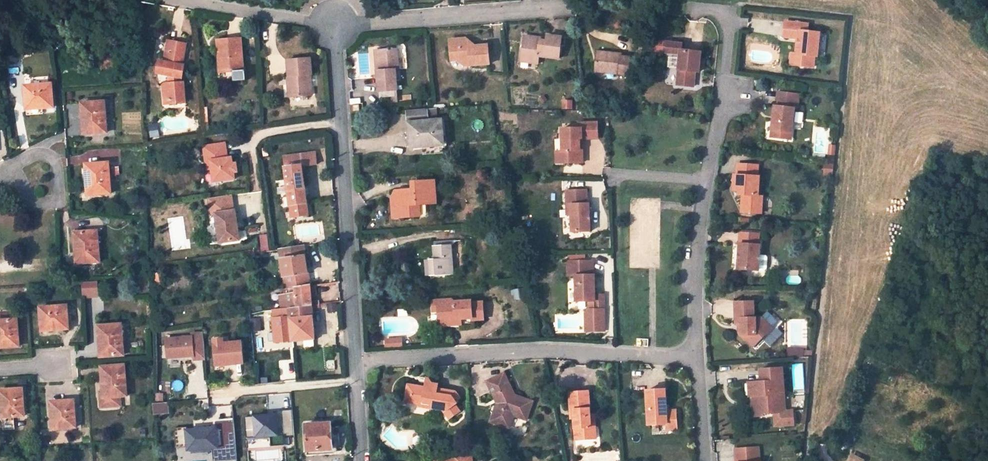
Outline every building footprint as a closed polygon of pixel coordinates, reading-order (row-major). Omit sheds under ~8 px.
[(785,21),(783,36),(799,38),(797,53),(796,53),(795,65),(813,66),(814,56),(817,56),(819,32),(807,31),(808,23),(785,21)] [(536,38),(526,37),(522,58),(531,59),(530,64),(539,66),(540,57),(560,61),(564,39),(549,36),(547,43),(535,41),(536,38)] [(242,38),(218,40),(219,55),(222,55),(223,72),(244,70),(242,38)] [(466,38),(451,40),(452,61),(459,60),(472,59),(473,66),(490,64),(488,45),(475,46),(466,38)] [(186,44),(168,41),(165,61),(160,60),(157,74),(170,76),(170,83),(169,83),(171,104),(185,103),(183,82),(179,82),(179,78),(182,78),(185,65),(183,64),(186,44)] [(666,42),(665,52),(680,54),(677,85),(693,87),(695,72),(698,72),(701,53),(681,50),(682,44),(666,42)] [(398,49),(379,50),(381,70),(377,70),(380,92),(398,90),(396,69),(399,69),(398,49)] [(622,54),(598,52),(596,71),(627,75),(630,57),(622,56),(622,54)] [(311,58),(288,60),(289,77),(290,76),(291,97),(313,95),(311,75),(312,75),(311,58)] [(43,108),(53,107),(52,84),(25,86),(27,106),(43,105),(43,108)] [(775,105),(772,136),(782,137),(783,130),(792,131),(795,107),(797,108),(799,93),(778,91),(776,105),(775,105)] [(104,102),(82,104),(83,113),(86,113),(87,134),(106,133),(104,102)] [(429,120),(438,119),(437,108),(428,109),(429,120)] [(408,111),(411,148),(423,147),(423,145),(444,143),(442,119),(438,119),(429,120),(428,109),(408,111)] [(561,153),(563,165),(582,163),(581,150),(579,151),(578,140),(596,138),(594,122),(575,124),(576,129),(559,131),(561,153)] [(211,165),(211,170),(213,183),(235,180),(234,174),(233,165),(232,159),(227,159),(225,145),(203,148),(205,163),(209,162),(209,165),(211,165)] [(301,155),(302,166),(305,166),(317,165),(315,152),(301,155)] [(308,207),(304,177),(306,177),(305,166),(302,166),(301,155),(284,157),(291,209),(308,207)] [(738,162),(737,173),(735,173),(734,184),(740,184),(739,193),(743,193),(743,197),(742,210),(762,211),(763,200),(758,200),(759,194),(760,175),(758,175),(758,163),(738,162)] [(109,163),(89,164),(90,185),(88,185),(88,195),(111,194),(109,163)] [(412,190),(398,191),(398,198),(392,199),(393,210),(401,209),(401,217),(420,216),(419,205),(436,203),(435,181),(412,182),(412,190)] [(2,192),(6,201),(15,196),(10,188),(2,192)] [(567,192),(568,206),(572,206),(572,216),(573,233),(592,233),(590,205),(588,205),(587,191),(567,192)] [(232,196),(210,199),(212,216),(216,215),(217,219),(236,216),(236,212),(234,212),(232,196)] [(308,207),(291,209),(292,218),(309,216),(308,207)] [(394,218),(401,217),(401,209),(393,210),(394,218)] [(240,241),(236,216),(217,219),(220,244),(240,241)] [(97,231),(78,232),(79,253),(76,253),(76,263),(99,262),(97,231)] [(741,231),(739,267),(760,268),(766,268),(768,266),(769,255),(767,253),(761,253),(761,243),(759,243),(760,232),(741,231)] [(452,244),(434,246),(435,259),(430,260),(431,276),(454,274),(452,244)] [(281,258),(306,255),(304,246),(280,249),(281,258)] [(276,342),(315,338),(313,315),(312,315),(312,305),(319,304),(319,301),(311,302),(311,296),(310,285),(310,284),(306,255),(281,258),(286,288),(276,290),(277,294),(283,293),(283,295),(296,293),(297,301),(274,303),(275,309),(272,309),(273,318),(269,318),(269,322),(271,322),(271,328),(274,327),(276,342)] [(575,262),(575,277),(581,276),(580,284),(576,284),(576,303),(589,302),(589,311),(586,315),(586,333),(605,332),(605,311),(604,295),(595,296),(595,290),(593,290),(593,286),(595,284),(595,276),(594,276),(593,262),(575,262)] [(97,296),(96,280),(81,281),(82,297),(97,296)] [(453,299),(433,300),(434,311),(439,311),(440,317),(444,317),(444,325),(458,324),(457,319),(462,319),(473,318),(473,320),(485,319),(484,302),(472,303),(472,301),(455,302),(453,299)] [(736,303),(737,324),(742,324),(742,331),(739,334),(751,345),(758,338),(763,338),(773,329),(762,318),(754,318),(754,302),(736,303)] [(67,306),(41,308),(42,331),(53,330),(52,327),(68,327),(67,306)] [(0,321),(0,347),(19,346),(17,320),(0,321)] [(121,325),(99,326),(99,336),(102,336),(104,356),(123,355),(121,325)] [(203,360),(200,331),(190,332),(191,336),(163,338),(165,359),(190,357),(191,361),(203,360)] [(241,332),(243,349),(252,348),(250,331),(241,332)] [(210,336),(211,365),(243,363),(241,338),(221,340),(221,336),(210,336)] [(751,345),(754,348),(763,338),(758,338),(751,345)] [(403,339),(394,339),(394,348),(404,347),(403,339)] [(124,366),(104,367),(106,386),(103,387),(103,391),(104,397),(100,398),(101,408),(121,406),(120,396),(126,396),(124,366)] [(762,396),(763,413),(786,412),(783,368),(761,369),(762,382),(753,382),(754,396),(762,396)] [(514,398),(511,394),(513,392),(503,373),(487,381),(499,404),(493,417),(508,423),(511,415),(524,420),(531,401),(521,398),(516,396),(514,398)] [(409,403),(422,405),(422,402),(430,404),(429,408),(440,410),(447,419),(457,412),(453,405),(455,404),(454,402),(458,398),(453,392),(435,389),(436,385),(431,384),(426,389),(424,388),(407,385),(406,394),(411,395),(409,403)] [(0,390),(0,394),(0,400),(3,400),(5,417),(24,416),(22,389),(0,390)] [(570,392),(571,410),(574,410),(574,418),(576,440),(591,439),(590,427),(595,427),(595,415),(590,415),(589,391),(570,392)] [(648,394),(650,428),(678,426),(677,413),(668,414),(667,393),(648,394)] [(754,396),(755,416),(764,416),(763,413),(762,396),(754,396)] [(74,401),(52,402),(52,412),(55,412),(56,428),(75,427),(74,401)] [(246,437),(285,434),(285,429),(292,429),(291,410),(245,413),(246,437)] [(491,421),(507,427),(508,423),(493,417),(491,421)] [(236,459),(234,421),(182,424),(184,450),(212,448),(212,460),(236,459)] [(331,423),(305,425),(307,451),(334,449),(336,449),(335,434),(332,435),(331,423)] [(759,446),(736,448),(737,460),(760,460),(759,446)]
